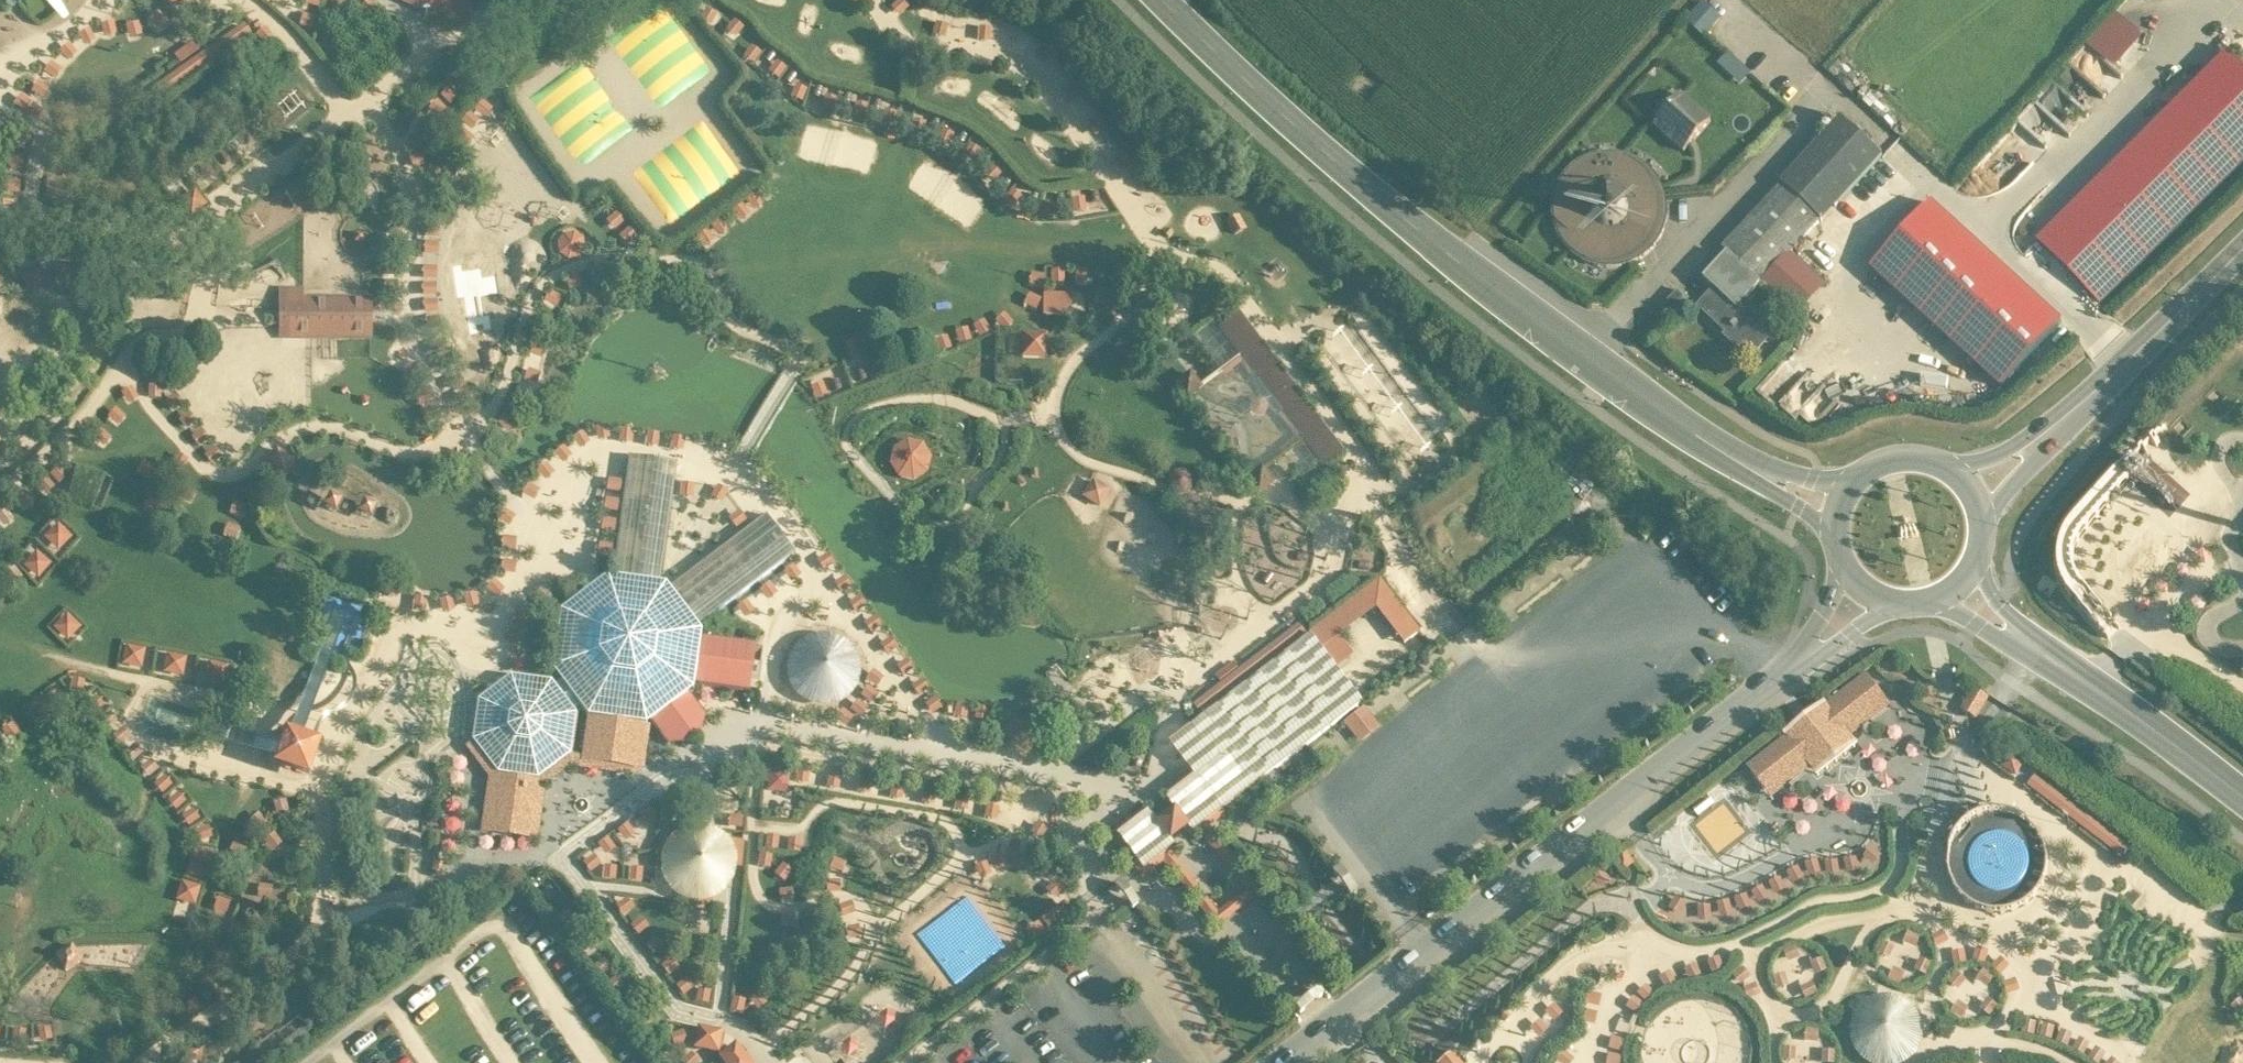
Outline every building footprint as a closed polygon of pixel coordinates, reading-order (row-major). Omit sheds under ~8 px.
[(472,32),(468,0),(392,0),(472,32)] [(1722,16),(1703,0),(1702,0),(1686,19),(1706,36),(1722,16)] [(2114,8),(2084,41),(2115,67),(2144,34),(2114,8)] [(144,93),(151,103),(251,35),(244,25),(144,93)] [(1727,53),(1719,64),(1743,80),(1751,69),(1727,53)] [(2037,241),(2099,303),(2242,162),(2242,69),(2228,54),(2037,241)] [(1822,88),(1810,78),(1804,85),(1815,96),(1822,88)] [(2021,117),(2050,143),(2082,107),(2053,81),(2021,117)] [(1711,121),(1668,84),(1650,106),(1663,117),(1655,125),(1685,151),(1711,121)] [(1841,118),(1780,184),(1782,185),(1782,184),(1787,189),(1821,221),(1821,222),(1882,157),(1841,118)] [(1609,190),(1606,190),(1603,191),(1600,193),(1596,195),(1580,189),(1574,205),(1589,211),(1590,215),(1591,219),(1593,222),(1595,225),(1598,228),(1601,230),(1606,231),(1611,232),(1616,231),(1622,229),(1627,225),(1629,222),(1630,218),(1631,211),(1630,206),(1628,200),(1625,195),(1620,191),(1615,190),(1609,190)] [(1787,189),(1727,254),(1732,258),(1761,285),(1761,286),(1821,221),(1787,189)] [(2061,323),(1930,203),(1871,268),(2002,388),(2061,323)] [(585,254),(580,230),(556,235),(561,259),(585,254)] [(1761,285),(1732,258),(1708,284),(1717,293),(1701,310),(1750,356),(1767,337),(1738,310),(1761,285)] [(44,286),(37,269),(23,274),(29,291),(44,286)] [(305,288),(279,288),(279,340),(373,340),(373,296),(305,296),(305,288)] [(1042,314),(1071,315),(1072,292),(1043,291),(1042,314)] [(1342,456),(1236,315),(1219,327),(1325,469),(1342,456)] [(1021,331),(1021,357),(1047,357),(1047,331),(1021,331)] [(923,444),(907,440),(893,448),(889,464),(898,479),(914,482),(928,474),(931,458),(923,444)] [(266,464),(284,475),(294,459),(277,448),(266,464)] [(677,464),(629,458),(612,578),(607,577),(560,613),(552,671),(561,682),(554,687),(551,683),(535,681),(511,677),(478,702),(472,742),(464,748),(488,779),(480,836),(509,838),(538,843),(546,788),(569,769),(636,776),(645,770),(650,723),(667,746),(691,747),(701,739),(706,717),(689,694),(693,690),(694,685),(749,693),(756,645),(700,637),(701,632),(698,628),(795,555),(765,516),(669,589),(665,585),(660,584),(677,464)] [(1167,480),(1182,494),(1194,481),(1179,467),(1167,480)] [(2132,482),(2119,470),(2076,517),(2068,528),(2062,537),(2059,548),(2058,559),(2058,567),(2061,579),(2066,590),(2076,604),(2110,642),(2120,630),(2090,594),(2082,586),(2077,575),(2074,563),(2075,554),(2078,542),(2132,482)] [(1094,478),(1082,493),(1100,506),(1111,490),(1094,478)] [(58,521),(43,535),(58,551),(73,537),(58,521)] [(39,580),(57,561),(37,541),(18,561),(39,580)] [(1375,610),(1402,646),(1420,633),(1380,580),(1308,634),(1309,636),(1336,671),(1353,658),(1338,638),(1375,610)] [(53,625),(68,640),(82,626),(67,611),(53,625)] [(1298,624),(1190,706),(1200,718),(1308,637),(1298,624)] [(859,696),(850,633),(787,641),(796,705),(859,696)] [(1309,636),(1169,744),(1182,761),(1194,777),(1163,800),(1171,810),(1187,831),(1190,835),(1221,811),(1264,778),(1362,704),(1336,671),(1309,636)] [(143,667),(147,646),(126,642),(122,663),(143,667)] [(165,651),(163,673),(184,675),(186,653),(165,651)] [(227,683),(229,661),(206,658),(203,681),(227,683)] [(1785,738),(1746,768),(1772,801),(1811,770),(1817,778),(1859,745),(1853,737),(1891,707),(1866,675),(1827,705),(1825,702),(1783,735),(1785,738)] [(1985,697),(1972,737),(1993,744),(2006,704),(1985,697)] [(1343,723),(1360,743),(1381,725),(1363,705),(1343,723)] [(321,745),(285,733),(273,769),(310,781),(321,745)] [(2009,756),(2001,769),(2018,780),(2026,768),(2009,756)] [(765,775),(766,792),(789,791),(788,775),(765,775)] [(2130,850),(2033,778),(2026,787),(2122,860),(2130,850)] [(1262,895),(1222,843),(1210,828),(1225,816),(1221,811),(1190,835),(1194,840),(1201,835),(1210,847),(1244,891),(1230,902),(1217,912),(1213,906),(1194,882),(1180,864),(1174,857),(1179,853),(1175,848),(1144,872),(1117,837),(1148,813),(1149,812),(1145,806),(1107,835),(1142,880),(1164,863),(1170,871),(1184,889),(1203,914),(1216,930),(1239,913),(1262,895)] [(1164,816),(1155,823),(1171,843),(1180,836),(1187,831),(1171,810),(1164,816)] [(1148,813),(1117,837),(1144,872),(1175,848),(1171,843),(1155,823),(1148,813)] [(2029,823),(2011,815),(1998,814),(1976,819),(1961,830),(1952,843),(1947,869),(1952,886),(1970,908),(1988,915),(2019,912),(2034,902),(2046,886),(2050,872),(2048,851),(2040,835),(2029,823)] [(176,898),(196,905),(202,885),(182,879),(176,898)] [(550,887),(542,893),(548,902),(556,896),(550,887)] [(1774,975),(1778,988),(1796,982),(1802,999),(1818,994),(1813,977),(1827,972),(1819,947),(1801,953),(1798,944),(1781,950),(1788,971),(1774,975)] [(1821,1029),(1798,1028),(1798,1048),(1787,1048),(1787,1061),(1801,1061),(1801,1062),(1821,1062),(1821,1029)] [(720,1030),(675,1029),(674,1062),(700,1062),(700,1052),(720,1053),(720,1030)] [(724,1062),(751,1062),(736,1040),(717,1053),(724,1062)] [(1451,1050),(1435,1062),(1462,1062),(1451,1050)] [(710,1054),(702,1062),(720,1062),(710,1054)]
